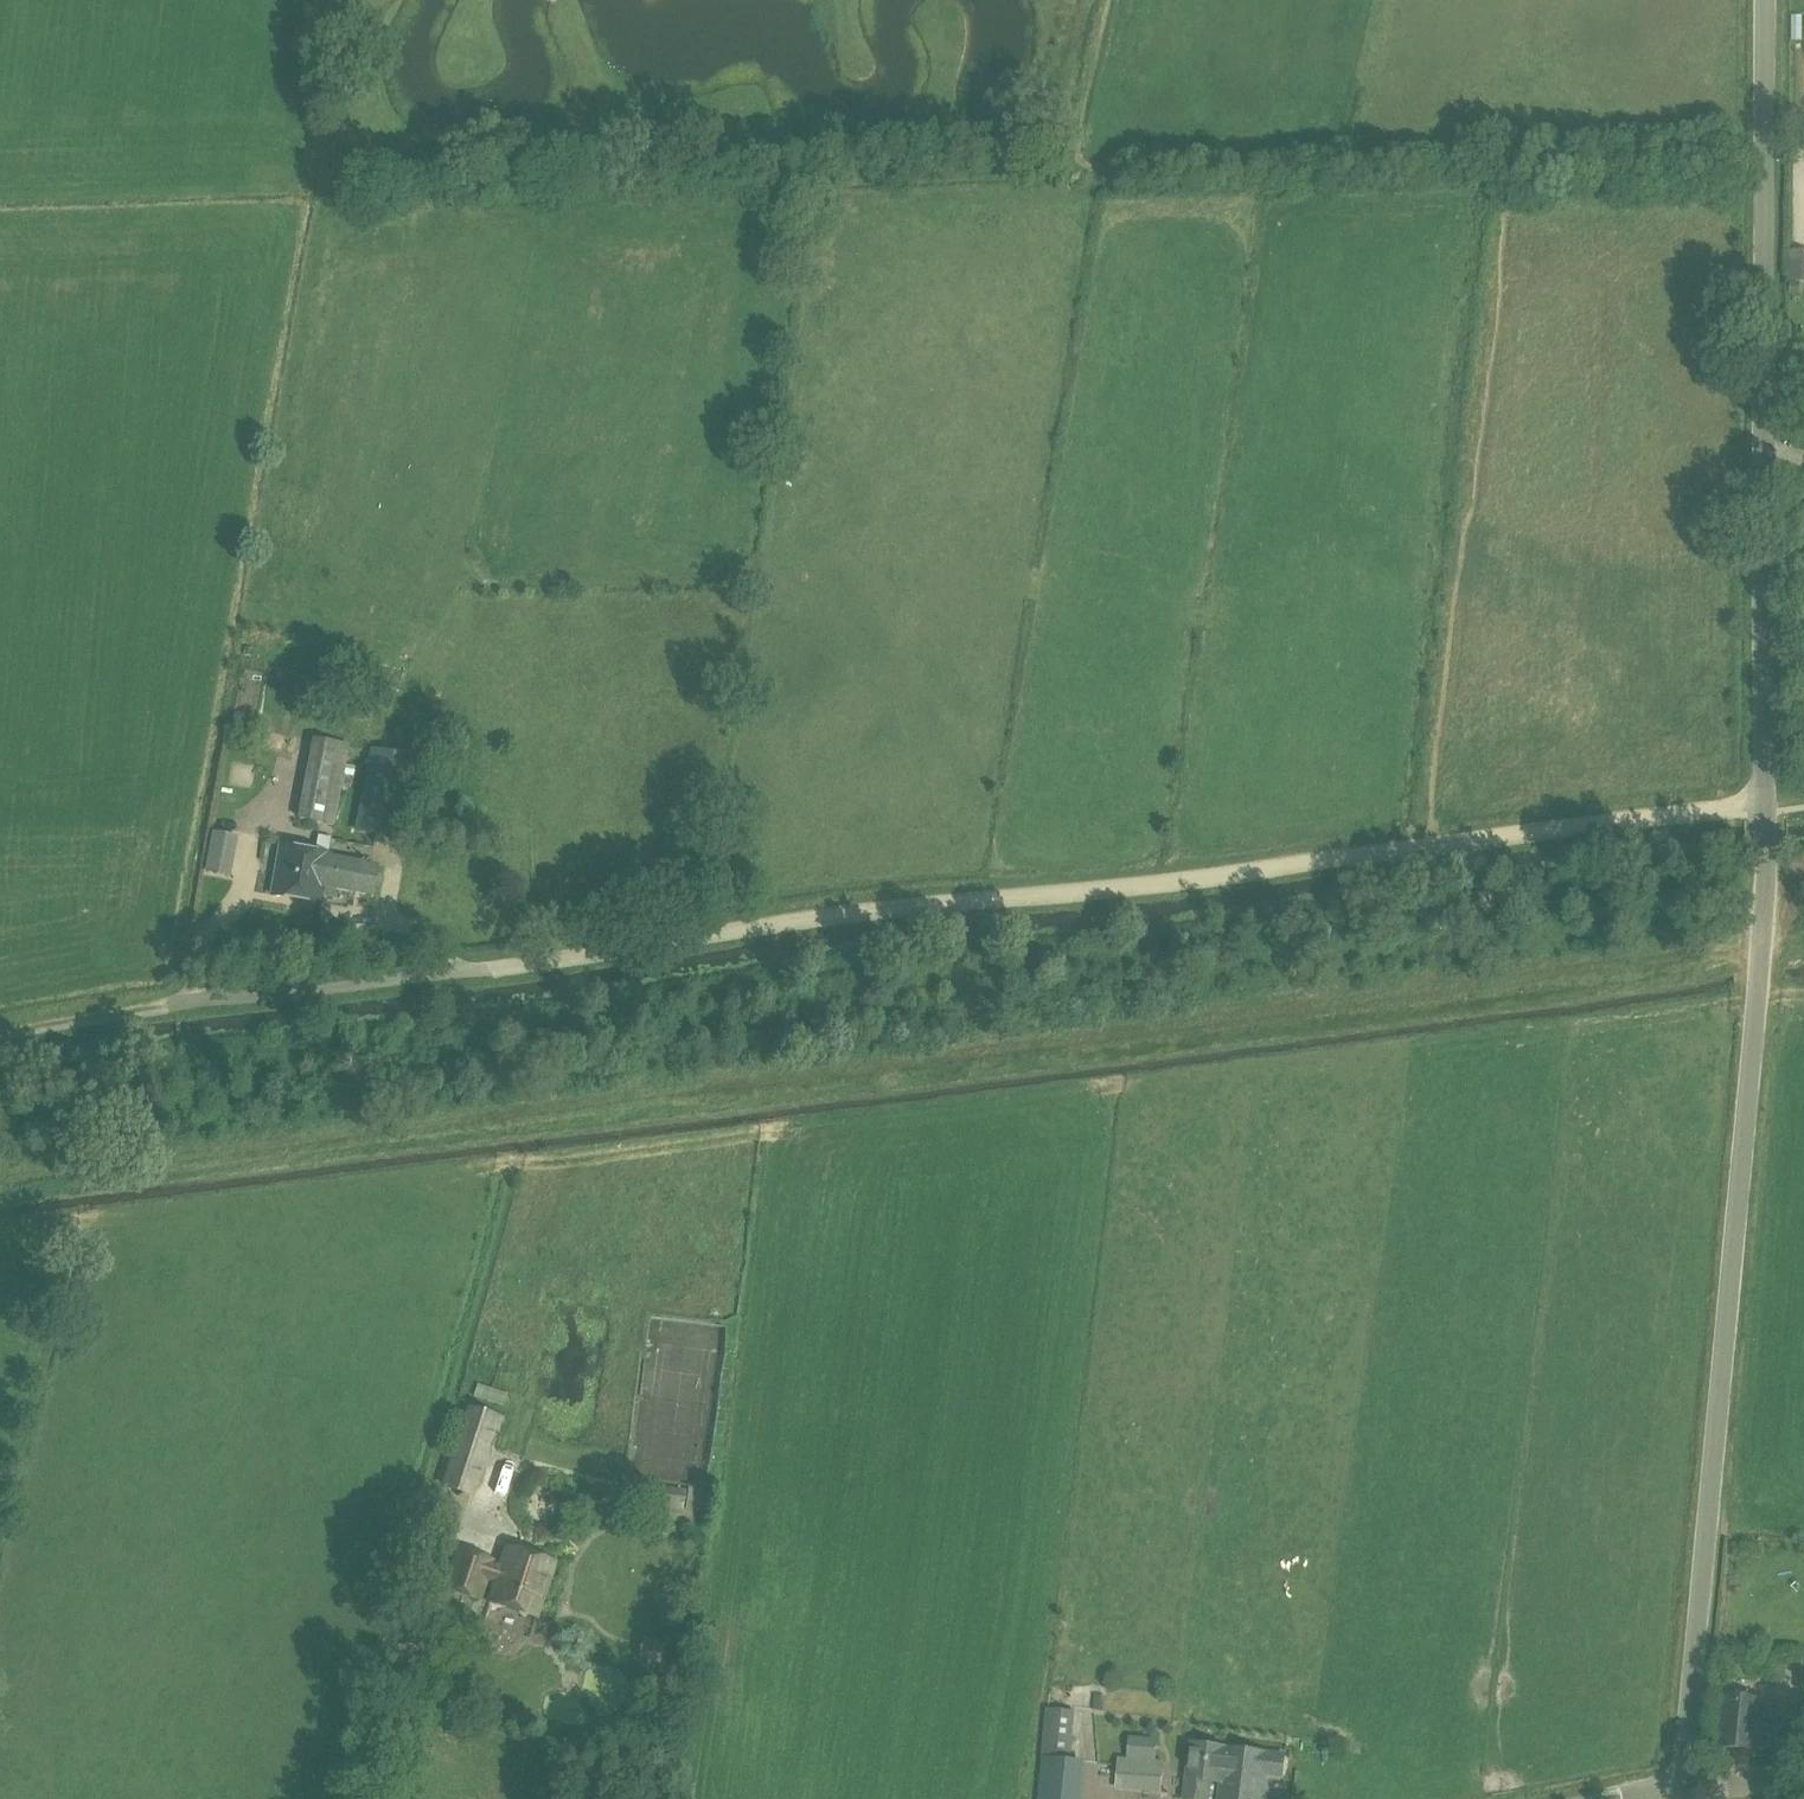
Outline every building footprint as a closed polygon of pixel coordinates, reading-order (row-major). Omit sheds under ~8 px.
[(349,741),(317,735),(314,734),(297,816),(333,824),(349,741)] [(409,758),(372,750),(357,830),(394,837),(409,758)] [(235,836),(214,832),(210,852),(231,856),(235,836)] [(327,856),(327,854),(328,853),(281,845),(272,894),(319,902),(322,886),(372,895),(377,865),(327,856)] [(474,1498),(500,1416),(466,1406),(442,1487),(474,1498)] [(684,1510),(687,1488),(663,1485),(660,1507),(684,1510)] [(537,1616),(555,1560),(506,1545),(499,1566),(492,1564),(493,1560),(458,1548),(445,1587),(481,1598),(487,1578),(495,1580),(488,1601),(537,1616)] [(665,1644),(644,1638),(639,1656),(659,1662),(665,1644)] [(1719,1746),(1775,1751),(1779,1701),(1723,1696),(1719,1746)] [(1071,1759),(1076,1712),(1069,1712),(1047,1709),(1041,1756),(1040,1756),(1036,1798),(1081,1798),(1085,1761),(1071,1759)] [(1219,1779),(1223,1746),(1190,1742),(1184,1798),(1208,1798),(1210,1778),(1219,1779)] [(1285,1752),(1223,1746),(1219,1779),(1217,1798),(1263,1798),(1265,1774),(1282,1776),(1285,1752)] [(1161,1792),(1162,1761),(1122,1758),(1120,1789),(1161,1792)]
